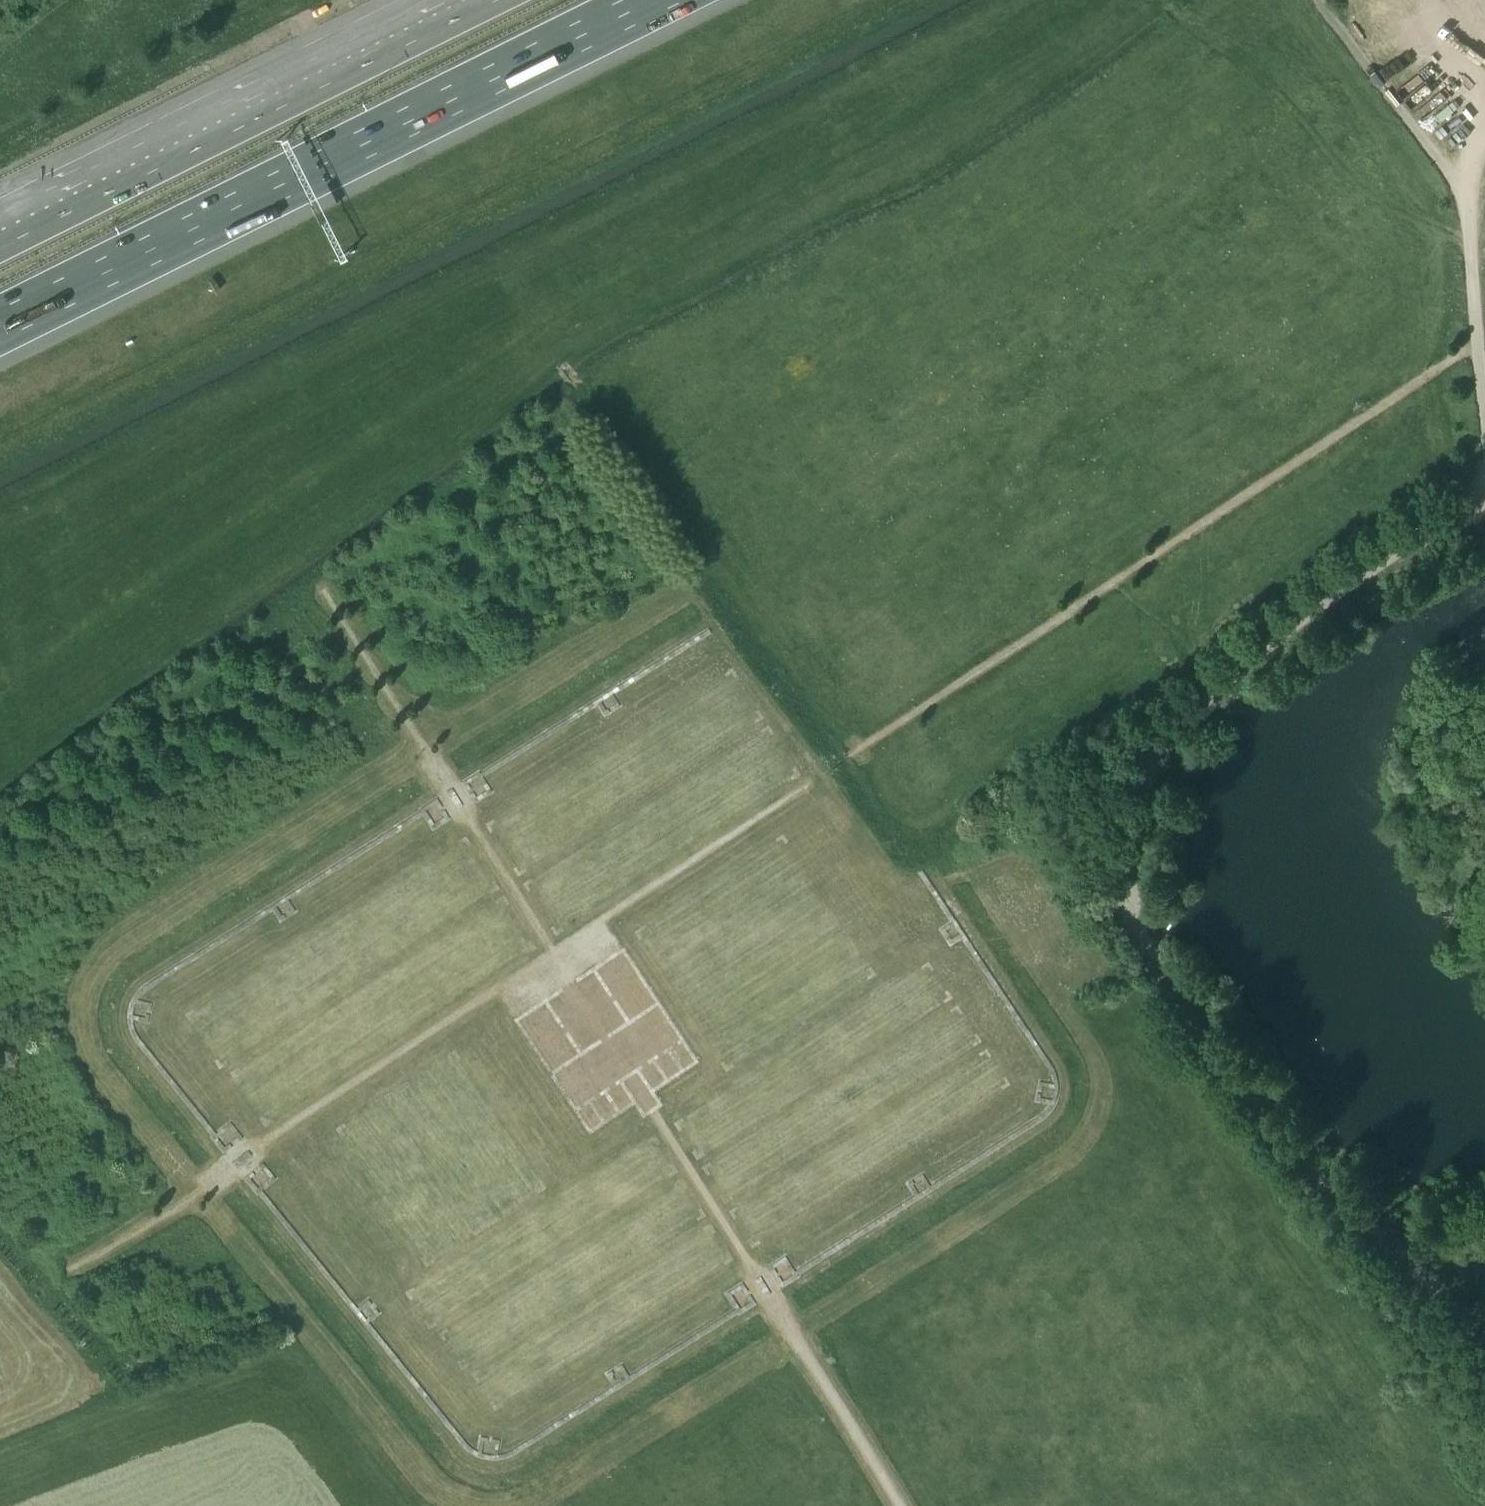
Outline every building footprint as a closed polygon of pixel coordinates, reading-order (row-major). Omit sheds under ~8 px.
[(710,633),(708,629),(607,693),(599,699),(481,773),(479,771),(461,782),(475,803),(493,792),(483,777),(597,705),(604,717),(621,706),(614,695),(710,633)] [(462,806),(451,789),(447,792),(458,809),(462,806)] [(211,1138),(224,1154),(243,1138),(230,1122),(216,1133),(138,1038),(136,1033),(134,1026),(133,1022),(147,1026),(153,1004),(138,1000),(142,995),(148,990),(273,910),(280,922),(297,912),(290,900),(423,815),(432,830),(450,819),(436,798),(419,809),(420,811),(145,986),(138,992),(134,998),(131,1003),(129,1011),(128,1019),(129,1027),(132,1034),(134,1040),(213,1136),(211,1138)] [(1057,1074),(1053,1065),(966,934),(957,921),(924,871),(920,874),(952,922),(940,931),(951,947),(963,939),(1049,1067),(1053,1076),(1055,1085),(1040,1081),(1035,1103),(1049,1106),(1048,1108),(1041,1116),(1032,1122),(931,1187),(922,1174),(906,1185),(914,1197),(797,1272),(786,1256),(768,1268),(782,1290),(800,1278),(799,1276),(919,1200),(931,1192),(1035,1126),(1044,1119),(1052,1111),(1055,1106),(1057,1104),(1060,1094),(1060,1088),(1060,1084),(1057,1074)] [(236,1167),(250,1156),(247,1152),(233,1164),(236,1167)] [(508,1459),(516,1455),(618,1391),(631,1382),(738,1315),(739,1317),(757,1306),(742,1284),(725,1295),(735,1311),(630,1377),(622,1364),(606,1375),(614,1388),(514,1451),(506,1454),(498,1458),(500,1441),(479,1437),(477,1453),(475,1452),(469,1447),(370,1324),(380,1314),(367,1300),(358,1309),(263,1191),(277,1180),(263,1163),(244,1179),(257,1195),(259,1194),(355,1314),(365,1325),(466,1451),(472,1456),(478,1458),(481,1460),(489,1462),(495,1462),(499,1462),(508,1459)] [(770,1295),(760,1279),(756,1282),(766,1298),(770,1295)]
